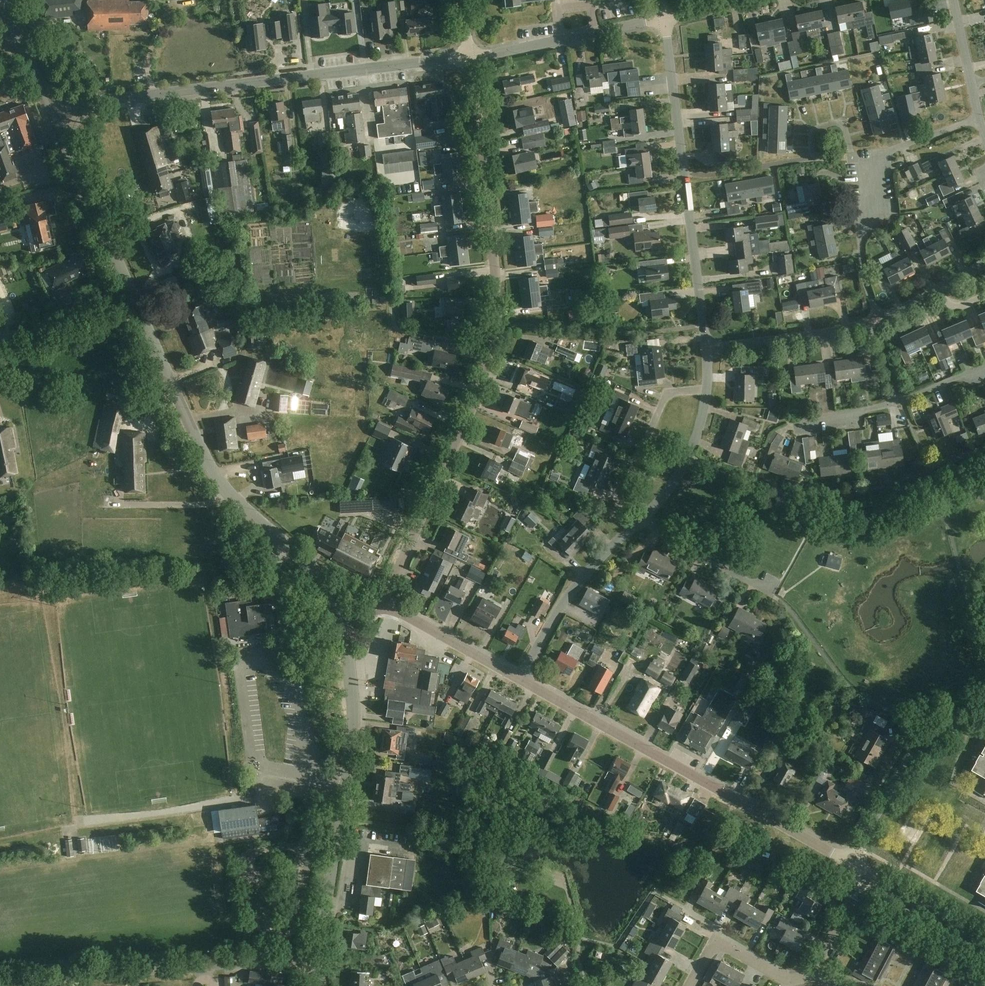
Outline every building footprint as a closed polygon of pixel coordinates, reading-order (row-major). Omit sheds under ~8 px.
[(83,0),(43,0),(46,19),(73,15),(73,11),(84,9),(83,0)] [(104,0),(87,0),(88,30),(109,30),(109,16),(105,16),(104,0)] [(105,16),(109,16),(109,30),(130,30),(130,24),(148,24),(148,1),(129,2),(129,0),(104,0),(105,16)] [(908,0),(904,0),(888,3),(892,19),(909,15),(911,24),(929,20),(926,7),(911,11),(908,0)] [(398,26),(395,1),(382,3),(383,6),(378,7),(378,11),(370,12),(373,40),(387,38),(385,27),(398,26)] [(853,28),(867,25),(864,13),(861,2),(848,4),(853,28)] [(327,25),(332,25),(330,3),(317,4),(319,16),(311,17),(309,20),(311,37),(315,37),(317,39),(323,38),(325,36),(329,35),(327,25)] [(330,3),(332,25),(337,24),(338,34),(342,34),(344,35),(350,35),(352,32),(356,32),(353,12),(337,14),(336,8),(331,9),(330,3)] [(853,28),(848,4),(835,7),(839,23),(846,22),(848,29),(853,28)] [(808,13),(814,43),(818,42),(817,36),(819,35),(817,28),(825,26),(821,10),(808,13)] [(874,23),(872,12),(864,13),(867,25),(869,38),(874,37),(871,23),(874,23)] [(814,43),(808,13),(795,15),(799,31),(806,30),(809,41),(810,40),(811,44),(814,43)] [(296,39),(293,14),(281,15),(281,21),(269,23),(269,24),(263,25),(263,23),(248,25),(249,33),(246,37),(248,51),(266,49),(265,39),(283,37),(284,41),(296,39)] [(419,19),(421,34),(434,32),(432,17),(419,19)] [(781,18),(768,21),(773,45),(779,44),(778,42),(786,40),(781,18)] [(408,36),(421,34),(419,19),(406,20),(408,36)] [(773,45),(768,21),(756,24),(760,45),(768,44),(768,46),(773,45)] [(838,31),(833,32),(838,59),(839,59),(838,54),(843,53),(838,31)] [(833,60),(838,59),(833,32),(827,34),(833,60)] [(910,52),(934,47),(932,34),(915,37),(917,45),(908,46),(910,52)] [(705,44),(706,58),(722,56),(732,55),(732,49),(722,49),(721,43),(717,43),(717,35),(708,36),(709,44),(705,44)] [(793,41),(795,54),(802,53),(799,39),(793,41)] [(795,54),(793,41),(787,42),(790,56),(795,54)] [(937,60),(934,47),(910,52),(911,59),(920,57),(921,62),(915,64),(917,71),(932,68),(930,61),(937,60)] [(763,61),(760,48),(754,49),(757,62),(763,61)] [(799,55),(793,56),(795,69),(801,67),(799,55)] [(723,69),(722,56),(706,58),(707,71),(723,69)] [(602,82),(608,82),(609,84),(622,82),(621,77),(625,77),(628,96),(641,95),(638,68),(633,69),(633,62),(624,63),(624,62),(602,65),(603,72),(604,77),(602,77),(602,82)] [(603,72),(599,72),(598,65),(585,67),(586,75),(582,75),(582,74),(576,75),(578,84),(583,84),(584,87),(590,87),(591,94),(604,92),(602,82),(602,77),(604,77),(603,72)] [(831,67),(832,73),(833,73),(836,90),(851,87),(848,69),(836,72),(835,67),(831,67)] [(933,75),(932,68),(917,71),(918,78),(924,77),(925,84),(910,87),(911,93),(943,86),(940,73),(933,75)] [(801,71),(802,79),(806,96),(821,93),(817,76),(808,78),(806,70),(801,71)] [(817,76),(821,93),(836,90),(833,73),(832,73),(817,76)] [(535,81),(534,75),(519,78),(519,77),(502,81),(505,94),(522,91),(521,84),(535,81)] [(571,88),(569,76),(551,80),(554,91),(571,88)] [(806,96),(802,79),(787,82),(790,99),(806,96)] [(444,95),(442,83),(415,86),(418,106),(425,105),(427,116),(423,116),(424,129),(456,124),(454,114),(453,114),(450,94),(444,95)] [(709,98),(733,96),(732,90),(725,90),(724,83),(708,84),(709,98)] [(866,105),(882,100),(878,85),(862,90),(866,105)] [(945,99),(943,86),(911,93),(912,99),(928,96),(929,103),(945,99)] [(408,102),(406,88),(374,92),(375,106),(382,105),(385,123),(377,124),(379,145),(413,140),(408,102)] [(361,113),(358,94),(332,97),(334,112),(335,112),(336,119),(347,117),(349,133),(345,133),(347,143),(365,140),(362,113),(361,113)] [(736,110),(736,116),(757,114),(758,94),(752,95),(751,109),(736,110)] [(733,102),(733,96),(709,98),(710,111),(726,110),(726,102),(733,102)] [(904,109),(914,106),(911,96),(902,99),(904,109)] [(322,112),(320,99),(302,101),(304,114),(305,114),(306,122),(320,120),(319,112),(322,112)] [(870,120),(887,115),(882,100),(866,105),(870,120)] [(286,119),(283,101),(269,103),(273,130),(281,129),(283,141),(278,142),(280,152),(294,150),(292,134),(290,135),(287,118),(286,119)] [(610,111),(609,102),(604,102),(605,105),(595,107),(596,113),(610,111)] [(769,121),(787,122),(787,106),(770,105),(770,103),(764,103),(764,108),(770,108),(769,118),(769,121)] [(4,182),(17,177),(9,154),(37,144),(23,105),(0,113),(0,171),(4,182)] [(235,143),(240,142),(238,132),(244,132),(243,122),(236,123),(234,108),(225,109),(226,117),(227,117),(228,125),(231,124),(232,137),(234,137),(235,143)] [(611,124),(644,120),(643,108),(629,110),(630,116),(610,119),(611,124)] [(241,151),(240,142),(235,143),(234,137),(232,137),(231,124),(228,125),(227,117),(226,117),(225,109),(212,111),(214,128),(225,127),(225,131),(224,131),(227,153),(241,151)] [(521,116),(520,109),(507,112),(510,128),(523,126),(525,136),(558,129),(557,120),(549,122),(549,120),(533,123),(531,114),(521,116)] [(172,126),(168,111),(158,114),(162,129),(172,126)] [(891,130),(887,115),(870,120),(874,135),(891,130)] [(786,137),(787,122),(769,121),(769,118),(763,118),(763,123),(769,123),(769,134),(769,137),(786,137)] [(644,120),(611,124),(612,130),(632,128),(633,134),(646,132),(644,120)] [(263,152),(258,121),(250,123),(252,133),(251,133),(254,154),(263,152)] [(711,125),(712,138),(738,136),(738,130),(734,130),(733,123),(711,125)] [(150,180),(169,175),(166,165),(168,164),(168,163),(181,159),(177,144),(167,147),(170,155),(166,156),(157,126),(134,133),(144,165),(146,165),(150,180)] [(330,146),(329,133),(318,134),(319,147),(330,146)] [(785,153),(786,137),(769,137),(769,134),(763,134),(763,139),(768,139),(768,152),(785,153)] [(437,146),(436,135),(416,138),(417,149),(437,146)] [(738,136),(712,138),(713,151),(717,151),(718,159),(736,158),(734,137),(738,136)] [(541,144),(539,138),(523,141),(524,149),(536,147),(536,145),(541,144)] [(372,155),(370,145),(359,147),(360,157),(372,155)] [(635,166),(650,164),(650,162),(652,162),(651,154),(649,154),(649,152),(640,153),(639,147),(625,149),(627,167),(635,166)] [(414,150),(382,154),(384,164),(415,160),(414,150)] [(519,154),(506,157),(509,174),(522,171),(522,170),(537,167),(534,151),(519,154)] [(442,163),(434,164),(434,170),(461,166),(459,152),(441,154),(442,163)] [(242,160),(241,155),(233,156),(234,161),(212,164),(219,215),(254,211),(247,160),(242,160)] [(940,168),(943,175),(958,168),(953,156),(941,161),(938,156),(922,164),(927,174),(940,168)] [(908,167),(912,178),(923,174),(918,163),(908,167)] [(652,176),(650,164),(635,166),(636,173),(628,174),(629,184),(644,182),(643,177),(652,176)] [(210,165),(200,166),(204,196),(214,195),(210,165)] [(461,166),(434,170),(435,175),(444,174),(445,183),(463,181),(461,166)] [(964,180),(958,168),(943,175),(947,182),(939,186),(943,196),(954,191),(952,185),(964,180)] [(150,180),(154,194),(160,192),(161,196),(169,194),(167,190),(175,187),(179,202),(194,197),(189,180),(176,184),(176,181),(171,182),(169,175),(150,180)] [(771,176),(756,179),(759,196),(756,196),(757,202),(762,201),(761,196),(774,193),(771,176)] [(756,179),(740,181),(744,199),(741,199),(742,205),(747,204),(746,198),(756,196),(759,196),(756,179)] [(430,180),(423,181),(424,190),(431,189),(430,180)] [(744,199),(740,181),(725,184),(728,201),(726,201),(728,214),(740,212),(739,205),(732,206),(731,201),(741,199),(744,199)] [(803,216),(802,212),(810,211),(809,205),(822,202),(818,183),(802,186),(803,187),(797,188),(800,202),(786,205),(789,219),(803,216)] [(642,199),(641,191),(628,193),(630,207),(639,206),(640,212),(656,210),(654,197),(642,199)] [(951,205),(957,217),(977,208),(972,196),(966,198),(962,191),(943,200),(946,208),(951,205)] [(443,205),(434,206),(435,211),(461,208),(460,193),(442,195),(443,205)] [(527,193),(509,195),(511,210),(537,207),(537,202),(528,203),(527,193)] [(209,198),(198,200),(201,218),(213,215),(209,198)] [(47,207),(46,201),(26,205),(19,206),(23,225),(30,224),(35,243),(30,244),(32,252),(41,250),(40,248),(55,245),(54,239),(51,239),(44,208),(47,207)] [(537,207),(511,210),(513,224),(531,222),(530,213),(538,212),(537,207)] [(461,208),(435,211),(436,216),(444,215),(445,224),(463,222),(461,208)] [(977,208),(957,217),(959,222),(965,220),(968,227),(962,229),(965,234),(975,230),(972,224),(983,220),(977,208)] [(0,213),(0,232),(8,230),(4,212),(0,213)] [(18,227),(15,212),(7,214),(10,228),(18,227)] [(633,222),(632,212),(609,215),(610,220),(602,221),(603,226),(633,222)] [(555,225),(553,214),(536,216),(537,227),(555,225)] [(778,225),(777,214),(754,218),(755,228),(778,225)] [(181,239),(174,222),(166,226),(165,224),(158,227),(159,229),(149,233),(155,247),(152,248),(157,259),(158,259),(161,266),(170,262),(167,255),(177,250),(173,243),(181,239)] [(439,223),(424,226),(425,233),(440,230),(439,223)] [(817,242),(833,239),(830,223),(814,227),(813,224),(807,226),(808,230),(814,229),(816,239),(817,242)] [(629,225),(593,230),(593,236),(610,234),(610,238),(631,235),(629,225)] [(738,240),(739,249),(751,248),(749,233),(743,234),(742,226),(724,229),(726,242),(738,240)] [(554,233),(553,227),(539,228),(540,235),(554,233)] [(562,229),(563,239),(573,237),(572,228),(562,229)] [(907,228),(895,234),(904,250),(916,244),(907,228)] [(927,237),(939,259),(951,253),(946,243),(951,241),(944,228),(939,231),(943,239),(932,245),(928,237),(927,237)] [(648,233),(648,231),(634,232),(636,248),(639,247),(639,250),(660,248),(658,232),(648,233)] [(448,246),(440,247),(440,252),(467,249),(465,234),(447,236),(448,246)] [(532,236),(514,238),(516,252),(542,249),(542,244),(533,245),(532,236)] [(927,265),(939,259),(927,237),(923,239),(927,247),(919,251),(927,265)] [(837,254),(833,239),(817,242),(816,239),(810,241),(811,246),(817,244),(820,258),(837,254)] [(769,246),(759,247),(759,253),(789,249),(789,244),(769,246)] [(751,248),(739,249),(740,259),(729,260),(730,273),(748,271),(747,263),(753,263),(751,248)] [(467,249),(440,252),(441,257),(449,256),(450,265),(468,263),(467,249)] [(542,249),(516,252),(518,266),(535,264),(534,255),(543,254),(542,249)] [(895,263),(903,278),(915,272),(907,257),(901,260),(897,251),(891,254),(896,263),(895,263)] [(606,262),(605,254),(596,255),(597,263),(606,262)] [(794,272),(791,254),(780,256),(782,274),(794,272)] [(78,259),(76,256),(71,258),(71,259),(46,270),(55,290),(65,285),(64,283),(89,272),(82,257),(78,259)] [(563,268),(562,258),(545,260),(546,269),(563,268)] [(653,267),(652,260),(636,262),(638,275),(646,274),(647,281),(668,278),(667,265),(653,267)] [(903,278),(895,263),(884,269),(880,261),(871,265),(872,272),(876,278),(886,273),(891,284),(903,278)] [(853,262),(827,267),(829,275),(841,273),(842,279),(856,276),(853,262)] [(610,268),(604,265),(601,272),(607,275),(610,268)] [(437,283),(436,274),(417,277),(418,285),(437,283)] [(466,289),(464,275),(447,277),(449,291),(466,289)] [(818,279),(823,304),(836,302),(835,295),(836,295),(836,293),(841,292),(837,275),(818,279)] [(537,278),(519,280),(521,294),(547,291),(546,286),(538,287),(537,278)] [(810,307),(823,304),(818,279),(812,281),(814,290),(808,291),(806,282),(796,284),(799,301),(809,299),(810,307)] [(235,287),(232,280),(212,287),(214,295),(235,287)] [(762,293),(760,281),(744,283),(745,290),(732,291),(735,312),(750,310),(748,295),(762,293)] [(598,299),(597,288),(587,290),(588,300),(598,299)] [(547,291),(521,294),(522,309),(540,307),(539,297),(548,296),(547,291)] [(666,297),(665,291),(640,295),(641,302),(650,300),(653,317),(668,315),(668,309),(676,308),(675,296),(666,297)] [(441,310),(441,301),(427,302),(427,311),(441,310)] [(464,318),(463,304),(446,305),(446,319),(464,318)] [(209,329),(200,305),(183,311),(192,336),(188,337),(195,355),(219,346),(212,328),(209,329)] [(983,343),(984,342),(984,312),(979,315),(982,324),(976,326),(983,343)] [(258,348),(255,320),(244,321),(247,349),(258,348)] [(966,320),(954,325),(960,340),(972,335),(976,346),(983,343),(976,326),(969,329),(966,320)] [(948,345),(960,340),(954,325),(942,330),(946,339),(933,344),(939,361),(953,355),(948,345)] [(912,332),(919,346),(931,341),(924,326),(912,332)] [(270,346),(267,332),(261,333),(263,347),(270,346)] [(908,352),(919,346),(912,332),(901,337),(905,346),(898,349),(906,365),(912,362),(908,352)] [(237,354),(230,334),(218,338),(224,358),(237,354)] [(614,337),(606,336),(605,344),(613,345),(614,337)] [(429,343),(415,339),(414,343),(408,342),(407,344),(401,343),(399,352),(404,353),(405,350),(408,351),(408,348),(427,352),(429,343)] [(545,364),(548,357),(551,349),(542,346),(543,345),(531,340),(524,356),(545,364)] [(640,354),(642,364),(662,361),(661,346),(647,348),(646,342),(626,345),(627,355),(640,354)] [(578,353),(559,346),(556,351),(567,356),(566,358),(575,362),(578,353)] [(455,355),(435,351),(432,365),(452,370),(455,355)] [(267,362),(250,357),(243,383),(240,382),(235,402),(255,407),(260,389),(259,389),(267,362)] [(863,358),(849,360),(851,378),(865,376),(866,383),(872,382),(870,364),(864,365),(863,358)] [(837,379),(851,378),(849,360),(834,361),(836,373),(830,374),(832,388),(838,387),(837,379)] [(664,376),(662,361),(642,364),(643,373),(637,373),(639,386),(658,384),(657,377),(664,376)] [(608,367),(600,363),(595,374),(604,377),(608,367)] [(832,388),(830,374),(825,375),(823,363),(809,365),(811,383),(825,381),(826,388),(832,388)] [(392,374),(403,376),(410,378),(420,380),(422,370),(394,364),(392,374)] [(800,384),(811,383),(809,365),(794,367),(795,373),(789,374),(792,393),(801,392),(800,384)] [(530,371),(520,367),(514,381),(524,385),(527,378),(533,381),(532,382),(543,387),(547,378),(536,373),(536,374),(530,371)] [(757,375),(767,375),(767,367),(757,367),(757,375)] [(602,378),(595,375),(592,382),(600,385),(602,378)] [(754,375),(735,375),(734,400),(754,400),(754,375)] [(448,390),(428,381),(422,394),(441,404),(444,397),(446,397),(449,392),(447,391),(448,390)] [(409,398),(390,390),(386,398),(388,399),(385,405),(395,409),(397,403),(405,407),(409,398)] [(619,399),(614,412),(633,421),(639,407),(627,402),(629,396),(617,391),(614,397),(619,399)] [(540,393),(537,400),(549,405),(552,398),(540,393)] [(289,396),(274,395),(273,410),(287,412),(289,396)] [(519,399),(509,395),(503,410),(513,414),(514,413),(525,417),(531,404),(519,399)] [(125,405),(112,402),(101,448),(114,451),(125,405)] [(543,406),(537,403),(531,415),(538,418),(543,406)] [(958,414),(953,403),(942,408),(943,410),(927,416),(936,438),(951,432),(946,419),(958,414)] [(434,419),(413,409),(407,421),(399,417),(395,425),(410,432),(414,425),(428,432),(434,419)] [(627,435),(633,421),(614,412),(608,426),(602,424),(600,430),(612,435),(615,429),(627,435)] [(973,418),(979,434),(984,432),(984,414),(973,418)] [(236,427),(235,417),(216,419),(220,451),(238,448),(235,428),(236,427)] [(726,433),(747,440),(750,431),(757,434),(761,424),(745,418),(743,424),(731,419),(726,433)] [(538,428),(523,421),(520,428),(536,435),(538,428)] [(391,428),(378,422),(373,435),(386,441),(391,428)] [(593,425),(586,422),(583,429),(590,432),(593,425)] [(267,438),(265,423),(247,426),(248,440),(267,438)] [(506,431),(495,427),(490,441),(500,445),(508,448),(511,441),(509,440),(512,434),(505,431),(506,431)] [(10,428),(0,430),(0,476),(16,473),(12,448),(15,448),(10,428)] [(848,432),(851,453),(857,452),(856,445),(854,431),(848,432)] [(145,433),(120,433),(121,458),(122,458),(122,462),(125,462),(126,492),(145,492),(144,462),(146,462),(145,433)] [(747,441),(747,440),(726,433),(721,446),(732,450),(730,456),(731,456),(728,462),(741,467),(750,442),(747,441)] [(782,475),(789,458),(779,455),(782,447),(778,446),(784,437),(778,433),(771,443),(767,457),(773,459),(769,470),(782,475)] [(821,476),(836,474),(833,456),(824,457),(822,445),(815,446),(814,436),(808,437),(810,451),(818,450),(821,476)] [(831,444),(830,436),(821,437),(822,445),(831,444)] [(810,451),(808,437),(802,438),(806,464),(811,463),(810,451)] [(413,447),(393,438),(390,444),(395,446),(392,455),(387,452),(384,458),(389,460),(386,466),(401,473),(413,447)] [(879,442),(882,467),(904,464),(900,439),(879,442)] [(801,443),(795,441),(790,454),(796,456),(801,443)] [(879,442),(864,444),(868,470),(882,467),(879,442)] [(596,452),(590,466),(609,474),(615,460),(604,456),(607,450),(593,444),(591,450),(596,452)] [(520,449),(514,460),(526,465),(531,455),(520,449)] [(305,457),(304,451),(288,454),(289,457),(262,462),(267,488),(282,486),(280,479),(293,477),(292,472),(304,469),(304,468),(310,467),(308,456),(305,457)] [(848,454),(833,456),(836,474),(850,472),(848,454)] [(495,460),(484,455),(475,472),(486,478),(487,476),(495,480),(503,465),(495,461),(495,460)] [(789,458),(782,475),(796,480),(802,463),(789,458)] [(526,465),(514,460),(509,470),(522,477),(526,467),(525,467),(526,465)] [(119,478),(119,465),(98,466),(99,478),(119,478)] [(609,474),(590,466),(584,479),(579,477),(576,483),(589,489),(592,483),(603,488),(609,474)] [(557,481),(560,475),(552,472),(549,478),(557,481)] [(350,482),(346,492),(357,497),(361,487),(350,482)] [(488,496),(472,488),(467,499),(464,497),(455,516),(467,521),(470,515),(477,518),(481,511),(474,508),(476,503),(483,507),(488,496)] [(577,520),(567,530),(582,545),(593,534),(583,525),(588,521),(578,511),(573,516),(577,520)] [(541,521),(534,513),(525,522),(533,530),(541,521)] [(332,557),(342,539),(319,527),(310,545),(332,557)] [(454,549),(451,555),(466,562),(470,555),(462,551),(466,542),(469,535),(462,532),(461,533),(450,527),(442,544),(454,549)] [(572,556),(582,545),(567,530),(557,541),(553,537),(548,542),(558,552),(562,547),(572,556)] [(343,537),(342,539),(332,557),(331,558),(369,577),(380,556),(343,537)] [(665,556),(654,550),(650,557),(644,553),(636,570),(644,574),(646,569),(668,580),(676,564),(664,558),(665,556)] [(442,558),(434,554),(425,571),(430,573),(428,577),(423,575),(419,584),(433,591),(434,591),(443,573),(447,575),(453,564),(455,565),(458,559),(445,552),(442,558)] [(534,557),(526,552),(521,560),(529,565),(534,557)] [(842,559),(829,555),(826,566),(839,570),(842,559)] [(486,573),(472,566),(466,576),(480,584),(486,573)] [(224,583),(222,572),(213,573),(214,584),(224,583)] [(486,587),(494,590),(499,578),(491,575),(486,587)] [(468,580),(460,577),(455,587),(451,585),(445,597),(460,604),(465,592),(463,591),(468,580)] [(701,581),(696,578),(692,584),(686,581),(680,593),(686,597),(687,595),(709,607),(718,591),(701,582),(701,581)] [(609,600),(588,588),(579,604),(601,616),(609,600)] [(638,599),(624,592),(620,599),(634,607),(638,599)] [(546,597),(541,594),(539,598),(540,599),(532,614),(538,617),(541,613),(545,615),(551,605),(543,601),(546,597)] [(743,595),(739,604),(746,606),(749,597),(743,595)] [(267,632),(262,597),(226,603),(228,617),(229,625),(233,624),(235,636),(255,633),(255,632),(266,630),(267,632)] [(477,607),(471,619),(487,628),(493,617),(495,617),(501,606),(483,597),(477,607)] [(457,619),(461,607),(456,605),(452,617),(457,619)] [(751,614),(739,607),(729,626),(745,635),(746,633),(758,639),(766,625),(750,616),(751,614)] [(570,623),(568,633),(579,635),(581,625),(570,623)] [(526,628),(519,624),(516,629),(510,625),(507,630),(502,627),(499,633),(503,636),(502,638),(511,643),(514,644),(519,636),(521,637),(526,628)] [(387,686),(431,692),(432,690),(438,692),(441,674),(437,673),(439,658),(424,655),(425,650),(417,648),(417,645),(402,643),(392,641),(389,658),(392,658),(388,680),(387,686)] [(583,649),(573,643),(567,655),(561,651),(553,666),(569,675),(577,661),(583,649)] [(604,650),(595,645),(592,650),(594,651),(587,663),(594,667),(604,650)] [(622,662),(628,665),(632,655),(626,652),(622,662)] [(664,665),(653,658),(646,671),(657,678),(664,665)] [(680,679),(690,684),(699,668),(690,662),(680,679)] [(613,672),(600,665),(588,686),(601,693),(613,672)] [(675,678),(664,672),(660,680),(670,686),(675,678)] [(479,680),(467,673),(461,685),(455,696),(466,702),(469,696),(470,697),(473,692),(479,680)] [(661,689),(643,678),(636,690),(638,691),(628,707),(644,717),(652,702),(653,702),(661,689)] [(750,684),(743,680),(733,696),(720,688),(703,718),(698,715),(693,723),(690,722),(681,739),(705,753),(732,706),(737,709),(742,701),(741,700),(750,684)] [(431,692),(387,686),(385,699),(413,703),(413,704),(429,706),(429,703),(433,703),(434,693),(431,693),(431,692)] [(705,710),(715,691),(708,687),(698,706),(705,710)] [(498,707),(499,707),(504,697),(491,689),(487,698),(484,696),(476,710),(483,714),(486,707),(495,712),(498,707)] [(517,704),(504,697),(499,707),(508,712),(502,724),(508,728),(515,714),(513,712),(517,704)] [(434,707),(429,706),(413,704),(413,703),(385,699),(385,700),(388,700),(386,715),(393,716),(392,723),(402,724),(404,709),(412,710),(412,712),(433,715),(434,707)] [(449,705),(441,701),(439,704),(442,705),(438,713),(443,716),(449,705)] [(658,725),(672,733),(683,714),(669,706),(658,725)] [(541,732),(548,719),(536,712),(529,725),(536,729),(533,734),(538,736),(541,732)] [(473,718),(467,715),(459,729),(456,735),(458,735),(456,738),(461,740),(465,732),(473,718)] [(548,719),(541,732),(553,738),(560,725),(548,719)] [(885,729),(867,719),(863,726),(870,730),(856,756),(872,765),(886,739),(881,736),(885,729)] [(383,740),(406,743),(405,743),(406,737),(413,738),(414,729),(401,727),(402,726),(397,726),(397,731),(384,730),(383,740)] [(513,732),(507,729),(496,747),(502,751),(513,732)] [(588,741),(575,733),(567,747),(572,750),(567,758),(574,762),(578,756),(579,757),(588,741)] [(518,742),(512,738),(505,750),(511,754),(518,742)] [(406,743),(383,740),(381,751),(386,752),(386,753),(391,754),(397,755),(396,759),(404,760),(406,743)] [(526,749),(530,751),(535,743),(530,741),(526,749)] [(748,751),(732,742),(724,756),(731,760),(732,759),(748,768),(757,752),(750,748),(748,751)] [(540,746),(535,743),(530,751),(531,752),(530,754),(535,757),(540,746)] [(971,770),(976,772),(978,774),(969,788),(982,795),(983,793),(984,794),(984,745),(971,770)] [(556,754),(550,750),(538,772),(544,775),(556,754)] [(631,764),(617,757),(609,771),(614,773),(605,790),(611,793),(604,806),(611,811),(619,797),(612,794),(620,779),(622,780),(631,764)] [(797,768),(783,760),(779,766),(781,767),(774,779),(786,786),(793,773),(794,774),(797,768)] [(432,770),(410,768),(409,776),(431,779),(432,770)] [(579,774),(571,770),(563,784),(572,789),(579,774)] [(377,788),(397,790),(409,792),(411,783),(399,782),(401,773),(386,771),(385,776),(378,775),(377,788)] [(863,779),(852,773),(847,782),(858,788),(863,779)] [(827,810),(838,791),(832,788),(835,784),(828,780),(822,791),(823,792),(816,804),(827,810)] [(651,802),(664,809),(668,802),(668,801),(682,809),(690,796),(676,788),(675,789),(662,782),(651,802)] [(396,796),(397,790),(377,788),(375,800),(390,802),(391,796),(396,796)] [(845,796),(838,791),(827,810),(833,813),(833,812),(841,816),(847,805),(848,806),(854,796),(848,792),(845,796)] [(706,805),(695,798),(689,808),(700,814),(692,829),(705,836),(714,821),(708,818),(711,814),(703,809),(706,805)] [(234,807),(238,836),(260,833),(258,818),(256,804),(234,807)] [(415,806),(402,804),(401,813),(414,815),(415,806)] [(223,838),(238,836),(234,807),(219,809),(223,838)] [(278,815),(258,818),(260,833),(280,830),(278,815)] [(84,838),(77,838),(78,851),(86,851),(84,838)] [(360,912),(359,919),(369,920),(370,913),(373,914),(375,896),(380,897),(381,886),(390,887),(403,889),(411,890),(413,875),(405,874),(407,858),(371,853),(366,885),(363,885),(361,894),(362,894),(360,912)] [(976,890),(982,894),(978,902),(984,905),(984,874),(976,890)] [(697,901),(708,908),(717,893),(709,888),(712,883),(703,878),(695,891),(701,894),(697,901)] [(817,893),(803,885),(797,896),(804,900),(799,909),(814,917),(822,904),(813,900),(817,893)] [(717,893),(708,908),(720,914),(727,902),(732,905),(740,892),(730,887),(724,897),(717,893)] [(749,897),(740,892),(732,905),(738,908),(734,915),(745,922),(754,907),(746,902),(749,897)] [(490,912),(489,901),(473,901),(474,913),(490,912)] [(761,911),(754,907),(745,922),(757,928),(761,921),(766,924),(774,911),(764,906),(761,911)] [(506,916),(502,907),(495,910),(499,919),(506,916)] [(665,929),(680,937),(686,925),(679,922),(682,916),(669,909),(664,918),(669,921),(665,929)] [(647,911),(644,915),(649,919),(652,914),(647,911)] [(795,923),(778,914),(774,921),(779,923),(777,926),(785,931),(780,940),(797,949),(804,936),(791,930),(795,923)] [(542,917),(536,915),(533,922),(539,924),(542,917)] [(439,924),(435,917),(426,921),(430,929),(439,924)] [(420,928),(423,937),(431,934),(427,925),(420,928)] [(650,943),(663,950),(666,945),(673,949),(680,937),(665,929),(660,936),(655,933),(650,943)] [(892,939),(875,930),(872,935),(875,936),(857,970),(855,968),(852,974),(869,982),(871,978),(878,981),(881,975),(885,977),(888,972),(884,970),(890,958),(894,960),(897,955),(893,953),(896,947),(889,943),(892,939)] [(368,933),(361,932),(361,934),(348,932),(346,946),(365,949),(368,933)] [(567,941),(562,936),(545,953),(550,959),(567,941)] [(511,968),(518,952),(509,949),(511,944),(500,939),(496,950),(502,952),(497,963),(511,968)] [(655,958),(651,965),(666,974),(672,962),(660,955),(663,950),(650,943),(645,952),(655,958)] [(571,954),(564,946),(551,959),(557,966),(566,958),(567,959),(571,954)] [(465,960),(472,977),(486,971),(481,961),(487,958),(482,947),(471,952),(473,957),(465,960)] [(635,947),(632,952),(639,956),(642,951),(635,947)] [(518,952),(511,968),(525,974),(530,963),(535,965),(539,955),(528,951),(526,956),(518,952)] [(458,983),(472,977),(465,960),(456,964),(453,956),(449,958),(448,956),(441,959),(448,975),(453,972),(458,983)] [(428,985),(442,985),(438,976),(445,973),(439,960),(421,968),(425,979),(428,985)] [(717,978),(724,982),(733,967),(721,961),(717,968),(712,965),(704,978),(714,983),(717,978)] [(940,964),(938,969),(931,965),(928,971),(924,970),(921,975),(925,977),(920,985),(947,985),(952,977),(954,978),(957,973),(940,964)] [(648,985),(650,985),(652,981),(659,985),(666,974),(651,965),(647,973),(641,970),(636,980),(648,985)] [(733,967),(724,982),(731,985),(738,985),(744,974),(733,967)] [(537,985),(556,985),(554,981),(560,979),(556,968),(544,971),(546,977),(535,981),(537,985)] [(425,979),(418,982),(414,970),(402,975),(407,985),(428,985),(425,979)] [(251,971),(249,982),(263,984),(263,985),(287,985),(270,983),(271,974),(251,971)] [(368,982),(365,982),(366,972),(352,971),(351,985),(368,985),(368,982)] [(235,976),(224,977),(225,985),(236,985),(235,976)]
